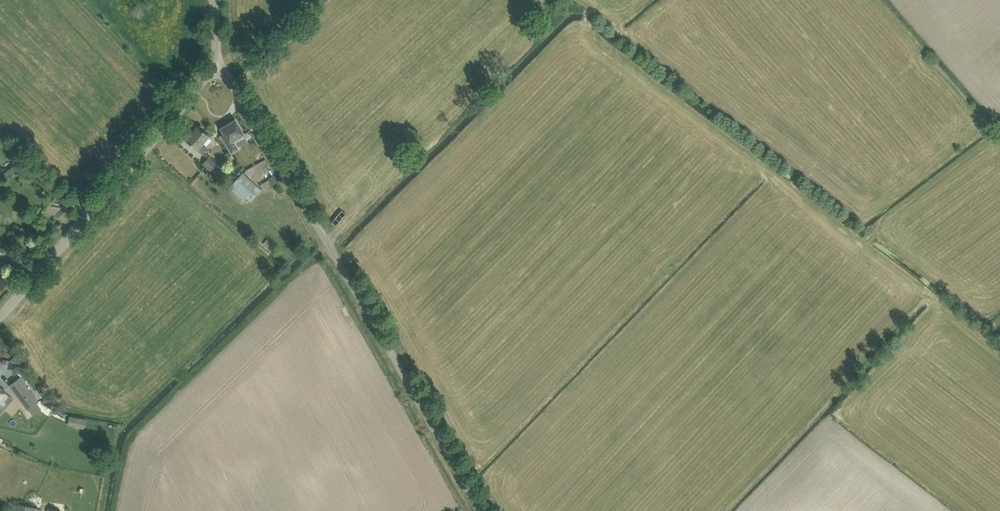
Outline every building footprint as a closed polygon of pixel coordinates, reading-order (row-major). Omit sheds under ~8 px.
[(236,120),(221,128),(225,133),(222,135),(232,152),(238,149),(235,143),(234,144),(232,141),(244,134),(236,120)] [(209,136),(198,127),(187,140),(204,155),(209,149),(202,143),(209,136)] [(226,173),(209,158),(204,164),(221,179),(226,173)] [(240,191),(251,201),(261,190),(242,174),(229,188),(237,194),(240,191)] [(20,378),(11,385),(28,409),(38,402),(20,378)] [(0,386),(0,403),(4,406),(11,397),(6,392),(0,386)] [(71,417),(69,425),(77,426),(79,418),(71,417)]
